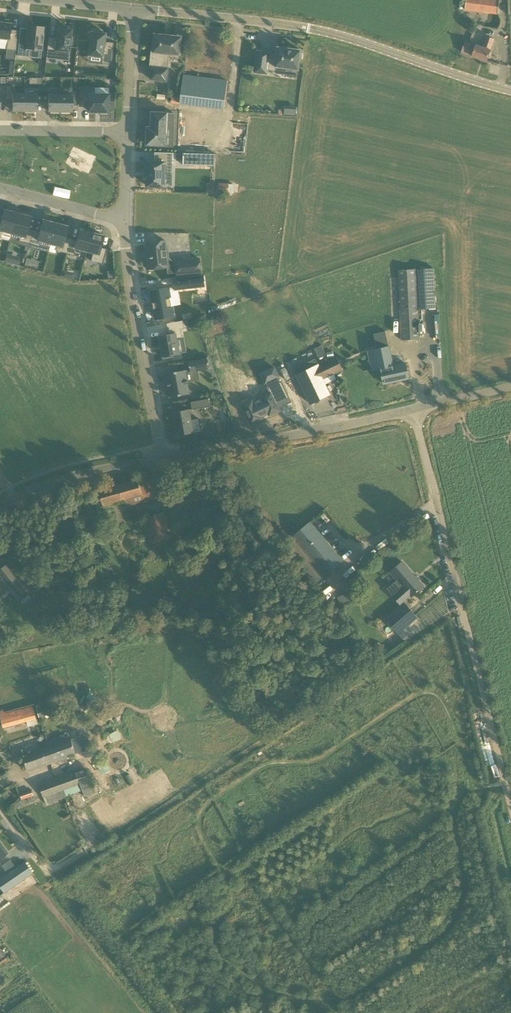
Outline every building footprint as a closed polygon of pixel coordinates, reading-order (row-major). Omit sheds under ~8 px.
[(500,0),(466,0),(465,9),(498,13),(500,0)] [(7,39),(6,49),(16,50),(18,30),(10,30),(10,24),(3,23),(3,21),(0,21),(0,39),(7,39)] [(28,25),(26,42),(19,41),(17,56),(30,57),(31,49),(41,50),(44,27),(28,25)] [(57,29),(56,39),(48,39),(46,58),(60,59),(61,51),(68,52),(69,52),(69,45),(71,45),(72,37),(70,37),(71,30),(68,30),(68,28),(61,27),(61,29),(57,29)] [(112,67),(114,45),(106,44),(106,36),(102,35),(102,33),(94,33),(94,35),(92,34),(92,36),(90,36),(89,44),(91,44),(90,57),(103,59),(102,66),(112,67)] [(175,33),(173,34),(172,36),(155,34),(153,51),(151,51),(150,67),(153,68),(151,80),(167,81),(168,68),(161,68),(162,61),(166,61),(167,53),(180,55),(182,37),(179,37),(180,35),(179,34),(177,34),(175,33)] [(483,48),(476,46),(472,57),(487,61),(494,40),(486,37),(483,48)] [(268,70),(285,72),(286,68),(297,70),(298,70),(299,69),(298,69),(300,59),(301,60),(302,53),(300,52),(301,51),(301,50),(300,50),(293,49),(292,49),(287,49),(286,48),(279,48),(278,47),(278,48),(276,59),(269,58),(270,52),(257,51),(255,72),(267,74),(268,70)] [(6,49),(5,59),(15,60),(16,50),(6,49)] [(224,108),(227,81),(183,75),(180,103),(224,108)] [(12,99),(12,111),(24,111),(24,94),(12,94),(12,85),(6,85),(6,99),(12,99)] [(102,114),(108,114),(108,112),(109,112),(109,107),(110,98),(110,95),(95,94),(95,89),(80,89),(80,106),(89,106),(89,112),(102,112),(102,114)] [(36,94),(24,94),(24,111),(26,111),(26,113),(33,113),(33,111),(36,111),(36,94)] [(60,95),(48,94),(48,111),(51,111),(51,113),(58,113),(58,111),(60,111),(60,95)] [(72,111),(72,95),(60,95),(60,111),(72,111)] [(147,127),(147,129),(147,145),(167,146),(168,122),(174,123),(174,113),(152,112),(151,127),(147,127)] [(155,162),(148,162),(148,170),(146,170),(146,178),(148,178),(148,186),(165,187),(165,186),(165,174),(173,174),(173,153),(155,152),(155,162)] [(11,234),(17,213),(14,212),(14,211),(7,209),(7,211),(4,210),(1,221),(0,221),(0,238),(1,238),(3,231),(11,234)] [(17,213),(11,234),(20,236),(18,241),(29,244),(33,230),(27,228),(30,217),(27,216),(27,214),(20,212),(20,214),(17,213)] [(33,230),(29,244),(40,247),(42,242),(49,244),(55,223),(52,223),(53,221),(46,219),(46,221),(42,220),(39,232),(33,230)] [(64,237),(67,226),(65,226),(65,224),(58,222),(58,224),(55,223),(49,244),(57,246),(56,251),(67,254),(70,239),(64,237)] [(70,239),(67,254),(78,257),(80,250),(86,251),(91,233),(89,232),(89,231),(83,229),(82,230),(80,230),(77,241),(70,239)] [(93,253),(91,261),(102,264),(106,249),(100,247),(103,236),(101,235),(101,234),(94,232),(94,233),(91,233),(86,251),(93,253)] [(148,269),(168,267),(166,241),(147,243),(149,257),(147,257),(148,269)] [(5,261),(12,263),(14,256),(7,254),(5,261)] [(25,266),(32,267),(34,260),(26,258),(25,266)] [(201,273),(200,259),(176,262),(177,276),(201,273)] [(433,268),(398,270),(402,340),(419,339),(419,334),(424,334),(424,322),(419,322),(418,319),(422,319),(422,309),(435,308),(433,268)] [(172,279),(173,289),(203,287),(202,277),(172,279)] [(167,288),(149,291),(154,319),(172,315),(167,288)] [(222,322),(219,314),(211,317),(214,325),(222,322)] [(159,337),(163,359),(174,357),(173,355),(180,354),(180,353),(177,339),(182,338),(182,337),(180,329),(184,329),(183,321),(167,323),(169,331),(171,331),(171,334),(159,337)] [(390,347),(389,347),(377,349),(376,350),(384,384),(409,378),(406,363),(394,365),(391,366),(389,356),(392,355),(390,347)] [(208,358),(189,361),(191,372),(210,369),(208,358)] [(317,368),(322,379),(342,370),(337,358),(317,368)] [(317,368),(316,366),(298,375),(297,375),(311,404),(330,395),(322,379),(317,368)] [(170,397),(190,394),(190,393),(186,371),(186,370),(166,374),(170,397)] [(249,402),(238,407),(247,427),(258,422),(256,419),(265,415),(267,419),(278,414),(274,407),(288,401),(281,385),(280,385),(278,380),(278,379),(275,370),(261,376),(265,385),(268,390),(267,391),(269,396),(250,404),(249,402)] [(210,406),(209,399),(191,402),(192,410),(210,406)] [(189,409),(173,412),(177,436),(194,433),(201,432),(198,420),(192,421),(189,409)] [(156,497),(149,476),(99,490),(104,506),(120,501),(123,500),(134,497),(136,503),(156,497)] [(164,511),(144,517),(152,544),(172,538),(164,511)] [(277,535),(284,543),(295,556),(317,583),(343,561),(310,521),(292,537),(285,528),(278,534),(277,535)] [(91,525),(82,531),(87,540),(96,535),(91,525)] [(390,572),(404,588),(394,597),(400,604),(410,595),(411,597),(423,586),(403,562),(390,572)] [(6,565),(0,570),(0,574),(3,578),(0,580),(0,595),(2,598),(12,589),(17,596),(26,589),(6,565)] [(38,568),(35,570),(40,576),(43,574),(46,571),(42,565),(38,568)] [(348,592),(338,597),(341,604),(351,599),(348,592)] [(386,619),(396,632),(404,641),(411,635),(405,628),(418,617),(404,603),(386,619)] [(376,642),(373,652),(382,655),(385,645),(376,642)] [(34,705),(38,718),(51,714),(49,706),(47,701),(34,705)] [(37,719),(33,705),(5,713),(4,709),(0,711),(0,717),(3,728),(37,719)] [(87,750),(86,745),(82,735),(72,739),(71,738),(67,739),(65,735),(47,741),(53,759),(52,759),(51,760),(51,761),(51,762),(51,763),(51,764),(52,763),(76,755),(76,754),(87,750)] [(23,756),(25,763),(28,771),(37,768),(51,764),(51,763),(51,762),(51,761),(51,760),(52,759),(53,759),(47,741),(38,744),(40,750),(23,756)] [(76,773),(75,771),(38,785),(43,798),(45,804),(49,803),(82,791),(84,797),(96,793),(87,769),(76,773)] [(33,796),(32,790),(20,794),(22,799),(33,796)] [(24,879),(31,875),(32,874),(25,862),(16,867),(13,870),(12,868),(1,875),(0,876),(0,886),(4,892),(24,879)]
